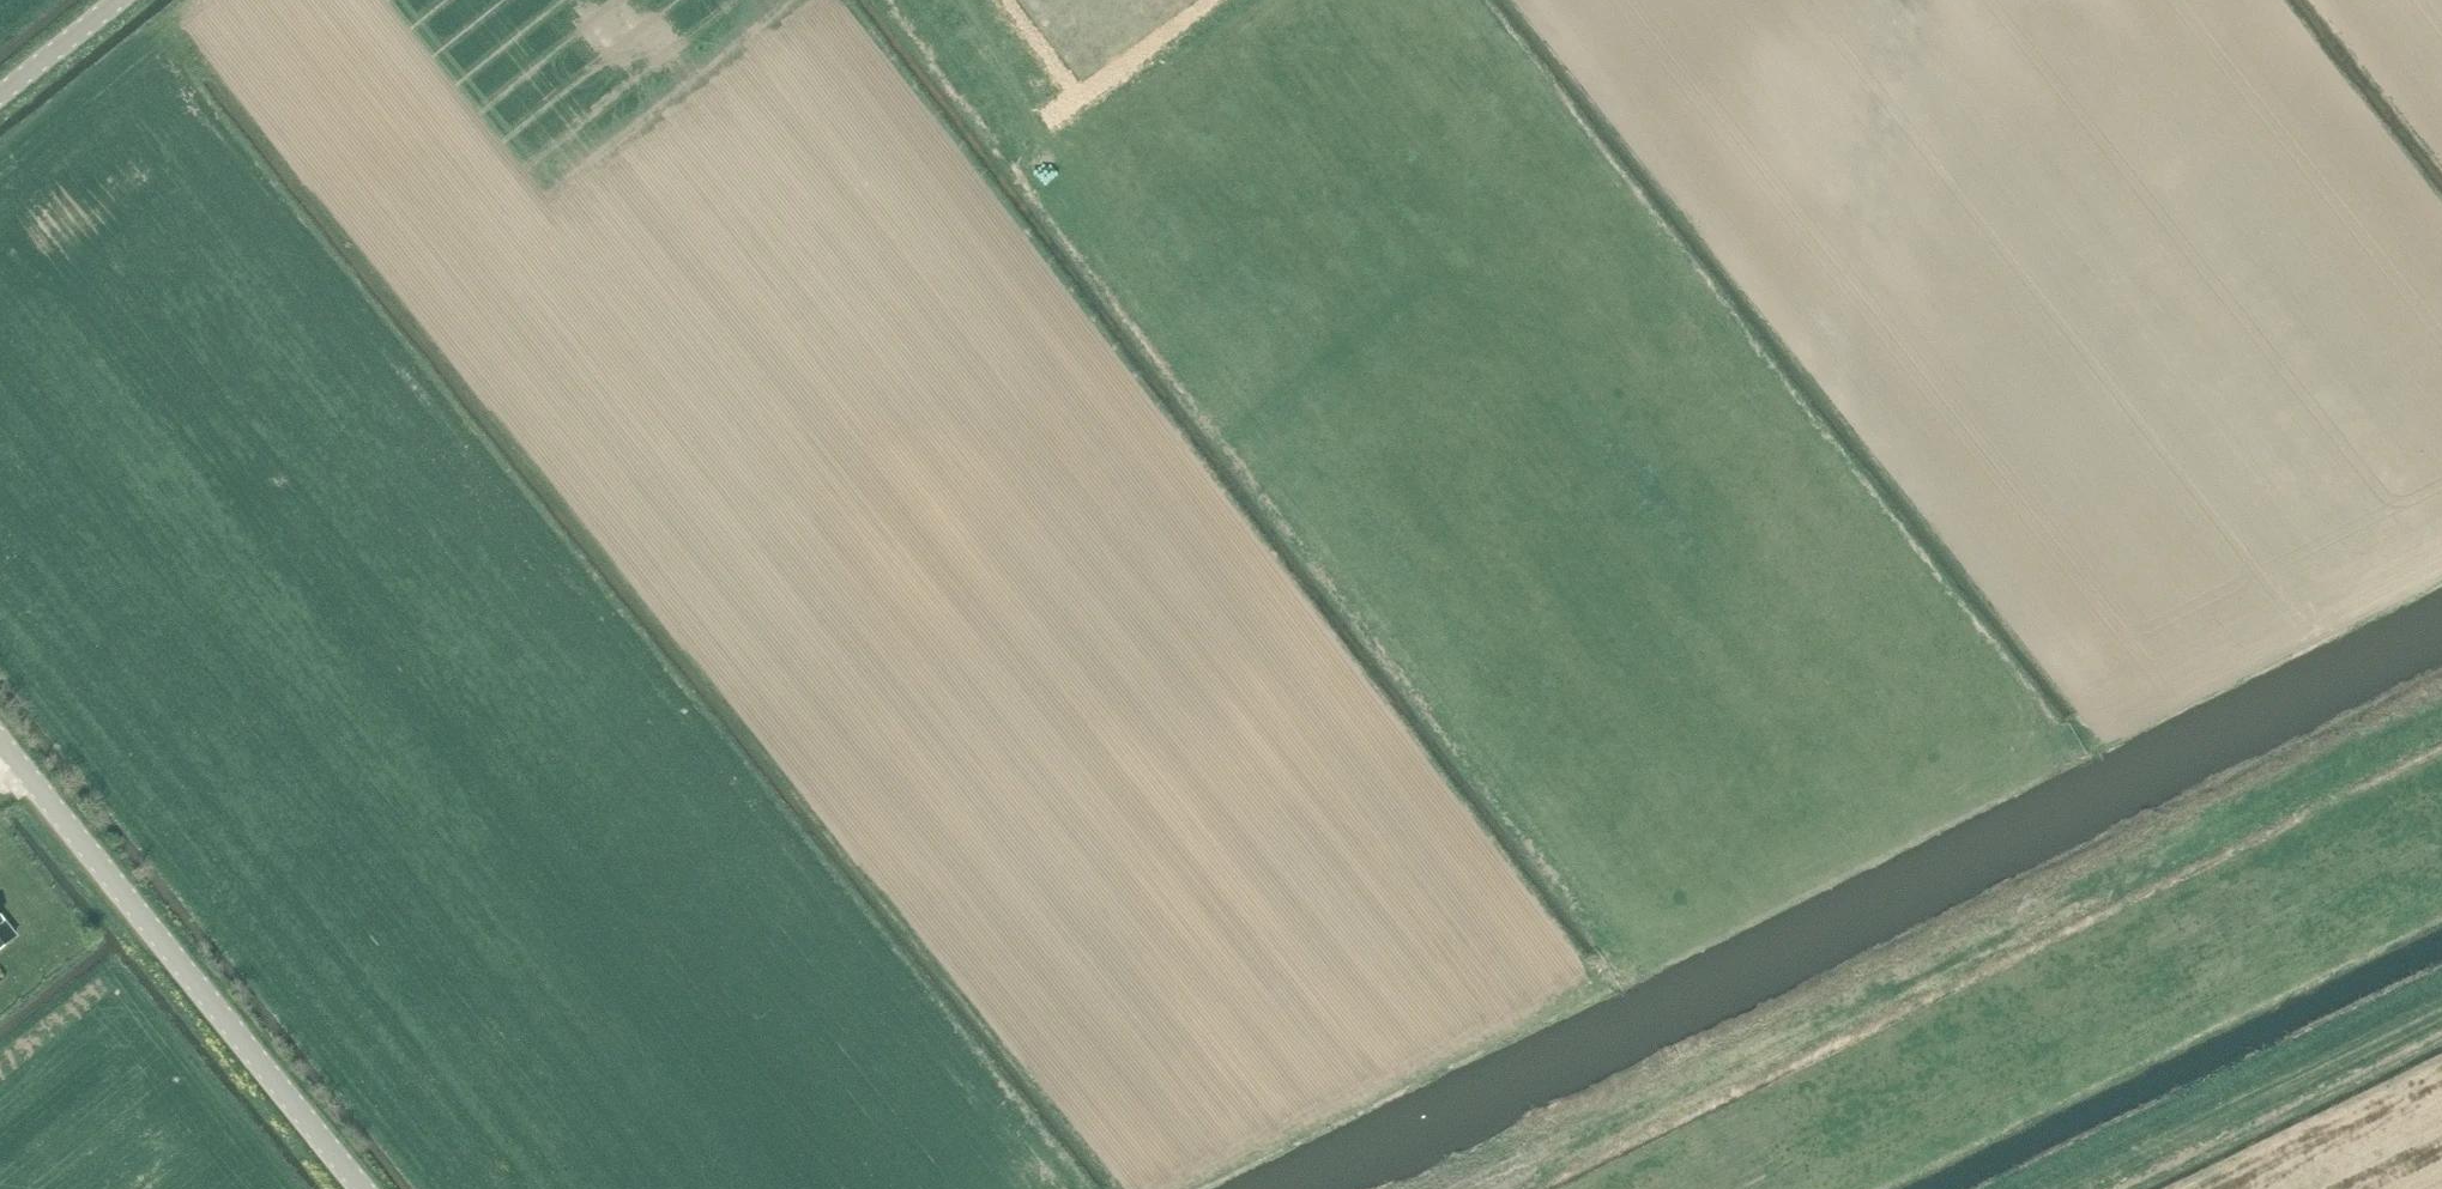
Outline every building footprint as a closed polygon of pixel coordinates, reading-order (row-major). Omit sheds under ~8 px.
[(16,938),(0,918),(0,950),(16,938)]
